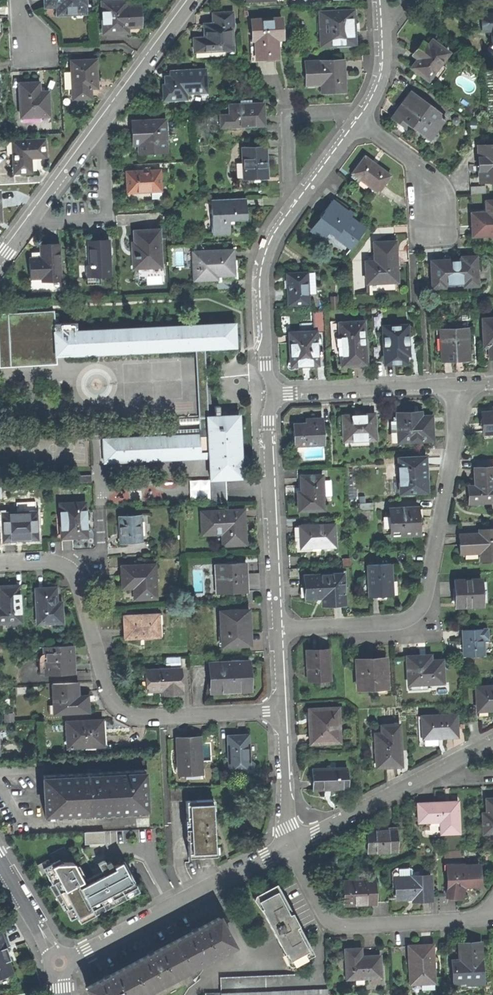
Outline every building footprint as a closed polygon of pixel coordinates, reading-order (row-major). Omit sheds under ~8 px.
[(84,0),(44,0),(45,8),(56,7),(56,14),(85,13),(84,0)] [(101,0),(102,32),(126,31),(126,30),(140,29),(140,16),(139,4),(127,5),(127,0),(110,0),(101,0)] [(320,45),(354,43),(353,25),(352,9),(317,11),(320,45)] [(193,51),(232,49),(231,27),(232,26),(231,11),(209,12),(210,23),(202,24),(202,29),(203,36),(192,37),(193,51)] [(479,13),(479,28),(490,28),(490,35),(489,41),(488,41),(486,43),(486,44),(487,45),(487,46),(487,48),(485,51),(486,54),(487,56),(489,57),(492,58),(492,12),(491,12),(479,13)] [(279,39),(282,39),(281,19),(251,21),(252,40),(255,40),(256,57),(267,56),(267,59),(278,59),(277,39),(279,39)] [(445,51),(429,39),(425,44),(419,39),(414,46),(410,52),(416,57),(409,66),(426,78),(427,76),(433,81),(444,66),(438,62),(445,51)] [(90,81),(96,81),(96,59),(70,61),(72,99),(90,98),(90,90),(90,81)] [(321,90),(342,90),(342,73),(341,59),(305,61),(306,83),(320,83),(321,90)] [(203,66),(169,68),(169,75),(163,75),(164,84),(161,84),(162,91),(163,98),(185,97),(184,92),(205,91),(203,66)] [(38,91),(38,82),(28,83),(18,83),(19,117),(48,116),(47,91),(38,91)] [(443,116),(409,90),(400,102),(390,115),(399,122),(402,118),(427,137),(443,116)] [(220,127),(264,125),(264,114),(263,103),(245,104),(245,101),(240,101),(240,104),(229,105),(230,115),(220,116),(220,127)] [(164,118),(130,120),(131,131),(131,144),(138,143),(139,152),(166,151),(164,118)] [(13,141),(14,172),(30,171),(30,164),(30,157),(44,156),(44,140),(13,141)] [(480,181),(492,180),(492,145),(478,146),(479,158),(482,158),(482,170),(480,170),(480,176),(480,181)] [(245,179),(268,178),(267,163),(266,147),(243,149),(245,179)] [(353,175),(379,193),(391,176),(365,158),(359,166),(353,175)] [(161,196),(159,168),(125,171),(126,181),(127,191),(151,190),(151,197),(161,196)] [(486,186),(470,186),(470,194),(486,193),(486,186)] [(246,210),(245,199),(211,200),(213,235),(230,235),(229,220),(246,220),(246,210)] [(351,248),(365,229),(351,218),(352,216),(332,201),(320,217),(321,218),(317,224),(312,230),(323,239),(328,232),(330,228),(337,233),(335,236),(351,248)] [(472,236),(492,235),(492,201),(485,201),(485,214),(471,215),(472,225),(472,236)] [(140,230),(134,230),(136,257),(139,257),(139,266),(161,265),(159,229),(140,230)] [(93,276),(110,275),(108,239),(96,239),(88,240),(89,264),(93,266),(93,276)] [(41,278),(61,277),(59,240),(48,241),(39,241),(40,254),(29,254),(30,275),(40,274),(41,278)] [(368,283),(368,293),(395,292),(395,282),(397,282),(395,248),(395,241),(373,242),(374,256),(365,257),(366,283),(368,283)] [(232,250),(193,252),(194,280),(218,279),(218,276),(224,276),(224,274),(234,274),(233,264),(232,250)] [(431,261),(432,288),(476,286),(475,257),(460,257),(461,263),(449,264),(449,261),(437,261),(431,261)] [(288,305),(309,304),(308,297),(307,283),(314,282),(313,273),(286,275),(287,284),(288,305)] [(235,348),(234,325),(76,332),(76,323),(55,324),(55,311),(0,313),(0,367),(57,365),(57,356),(195,350),(205,349),(235,348)] [(317,365),(317,359),(321,359),(321,352),(317,352),(316,333),(325,333),(324,311),(314,311),(315,332),(290,333),(290,349),(291,366),(317,365)] [(481,320),(483,360),(492,359),(492,319),(481,320)] [(350,366),(366,365),(364,323),(354,324),(354,322),(329,324),(331,356),(340,356),(341,366),(350,366)] [(400,363),(407,363),(406,356),(408,356),(406,326),(383,327),(385,362),(395,362),(395,364),(400,363)] [(468,357),(467,329),(439,330),(441,361),(448,361),(456,360),(456,357),(468,357)] [(174,435),(199,434),(199,431),(209,431),(208,418),(205,349),(195,350),(198,418),(174,418),(173,424),(199,423),(199,428),(174,429),(174,435)] [(395,433),(398,433),(398,442),(432,440),(431,417),(420,417),(420,413),(407,414),(397,414),(397,418),(393,418),(393,422),(390,422),(390,433),(395,433)] [(492,433),(492,413),(482,413),(482,425),(483,433),(492,433)] [(343,417),(344,441),(345,441),(366,440),(375,440),(374,415),(352,416),(343,417)] [(212,504),(228,503),(227,480),(242,479),(239,417),(227,417),(208,418),(209,431),(199,431),(199,434),(199,435),(104,440),(104,463),(210,457),(212,504)] [(295,446),(323,445),(322,421),(307,421),(307,425),(295,426),(295,437),(295,446)] [(309,458),(322,458),(321,445),(309,446),(309,458)] [(425,457),(399,457),(399,482),(393,482),(394,493),(427,492),(426,476),(425,457)] [(474,470),(474,488),(468,488),(468,497),(468,505),(492,504),(492,469),(474,470)] [(299,511),(324,510),(323,476),(301,477),(302,488),(303,488),(303,493),(298,493),(298,502),(299,511)] [(190,500),(210,499),(210,479),(190,480),(190,500)] [(86,503),(61,504),(62,533),(73,533),(73,537),(80,537),(87,537),(86,522),(84,522),(83,514),(86,514),(86,503)] [(357,511),(373,510),(372,503),(357,504),(357,511)] [(418,525),(417,507),(389,509),(390,536),(418,535),(418,525)] [(203,539),(215,539),(215,534),(223,534),(223,539),(223,546),(246,545),(245,528),(244,510),(202,512),(203,539)] [(36,511),(2,513),(3,538),(15,537),(15,540),(21,540),(37,539),(36,511)] [(141,515),(119,516),(119,530),(120,543),(141,542),(141,515)] [(320,551),(335,550),(333,525),(299,526),(299,538),(300,549),(320,548),(320,551)] [(480,562),(492,561),(492,529),(484,529),(484,534),(478,534),(459,536),(459,547),(459,554),(479,554),(480,562)] [(246,563),(216,564),(216,575),(220,575),(220,594),(247,592),(246,582),(246,574),(248,573),(247,566),(246,566),(246,563)] [(386,597),(392,597),(391,564),(368,565),(369,598),(386,597)] [(156,565),(122,566),(122,577),(122,587),(133,587),(144,586),(144,598),(157,598),(156,565)] [(331,605),(345,604),(343,574),(306,575),(306,588),(306,598),(322,598),(331,598),(331,605)] [(456,608),(482,607),(482,604),(481,583),(481,580),(454,581),(455,595),(456,608)] [(20,585),(11,585),(5,585),(5,587),(0,587),(0,624),(21,623),(20,585)] [(133,599),(144,598),(144,586),(133,587),(133,599)] [(37,624),(62,623),(61,603),(56,603),(56,588),(49,588),(36,588),(37,624)] [(249,610),(221,611),(222,646),(247,645),(246,628),(250,627),(250,620),(249,610)] [(126,638),(160,637),(159,614),(126,615),(126,629),(126,638)] [(487,639),(486,629),(462,630),(463,639),(463,656),(484,655),(483,639),(487,639)] [(39,674),(73,673),(72,660),(72,645),(43,647),(43,661),(38,661),(39,674)] [(307,680),(330,680),(329,650),(318,651),(306,651),(307,680)] [(420,685),(443,684),(441,661),(430,662),(430,657),(413,658),(406,658),(408,691),(420,691),(420,685)] [(376,688),(387,688),(386,665),(375,665),(375,660),(364,660),(356,661),(358,690),(375,690),(376,688)] [(210,663),(212,692),(226,691),(235,691),(235,687),(246,687),(247,677),(250,677),(249,662),(210,663)] [(182,669),(148,670),(148,691),(153,691),(163,690),(163,694),(182,693),(182,669)] [(250,690),(250,677),(247,677),(246,687),(235,687),(235,691),(250,690)] [(53,714),(88,713),(87,702),(87,697),(78,697),(77,683),(52,684),(53,705),(53,714)] [(476,686),(477,710),(492,709),(492,686),(476,686)] [(338,711),(311,713),(311,724),(309,725),(310,735),(310,745),(335,744),(334,719),(338,719),(338,711)] [(4,722),(13,722),(13,712),(4,713),(4,722)] [(435,735),(443,735),(443,737),(457,737),(457,714),(422,715),(423,736),(435,735)] [(67,747),(103,746),(102,732),(102,721),(66,723),(67,747)] [(387,768),(397,768),(397,757),(401,757),(399,725),(381,726),(381,734),(375,734),(375,742),(378,742),(379,757),(377,758),(377,769),(387,768)] [(236,736),(227,736),(229,771),(247,771),(247,762),(249,761),(248,735),(236,736)] [(200,771),(198,738),(188,738),(178,739),(179,774),(192,774),(192,772),(200,771)] [(338,789),(348,789),(347,768),(312,770),(313,791),(338,789)] [(45,818),(146,813),(144,770),(42,774),(43,796),(45,818)] [(201,788),(170,789),(170,802),(185,801),(188,858),(206,857),(214,856),(213,831),(216,831),(216,825),(213,825),(212,800),(202,800),(201,788)] [(492,832),(492,798),(486,798),(487,816),(482,816),(482,833),(492,832)] [(429,834),(458,832),(457,801),(426,802),(417,803),(417,823),(429,822),(429,834)] [(398,851),(397,829),(382,830),(382,829),(367,829),(367,837),(367,852),(398,851)] [(105,843),(104,832),(84,833),(84,834),(84,844),(105,843)] [(446,886),(445,896),(461,898),(463,886),(471,885),(479,885),(478,865),(461,865),(461,864),(454,864),(454,858),(459,858),(459,850),(445,851),(446,886)] [(42,875),(46,873),(43,868),(50,864),(47,859),(36,865),(42,875)] [(50,864),(43,868),(46,873),(52,884),(54,883),(64,903),(68,910),(72,907),(77,917),(80,923),(95,915),(92,910),(137,887),(123,861),(114,866),(113,864),(111,865),(109,861),(107,862),(105,863),(104,860),(97,864),(101,872),(103,875),(84,885),(75,867),(72,862),(60,862),(59,860),(50,864)] [(79,865),(75,867),(84,885),(103,875),(101,872),(86,880),(79,865)] [(392,887),(396,887),(396,899),(412,898),(412,901),(419,901),(430,900),(429,877),(414,878),(414,872),(391,873),(392,887)] [(344,904),(375,902),(375,880),(343,881),(344,890),(344,904)] [(60,906),(64,903),(54,883),(52,884),(49,886),(60,906)] [(292,962),(313,951),(286,899),(279,886),(257,898),(263,908),(261,909),(286,953),(287,952),(292,962)] [(139,892),(137,887),(92,910),(95,915),(139,892)] [(71,920),(77,917),(72,907),(68,910),(66,910),(71,920)] [(211,957),(233,945),(219,917),(193,931),(175,941),(189,968),(202,961),(205,966),(213,962),(211,957)] [(6,947),(9,946),(4,931),(0,933),(0,950),(6,947)] [(167,980),(189,968),(175,941),(152,953),(131,964),(145,992),(158,985),(161,990),(169,985),(167,980)] [(454,982),(482,981),(480,942),(467,943),(459,943),(460,960),(453,960),(454,982)] [(410,984),(434,983),(432,945),(417,945),(408,946),(410,984)] [(6,947),(0,950),(0,977),(13,973),(8,960),(6,954),(8,953),(6,947)] [(381,978),(382,978),(381,958),(363,958),(363,949),(353,949),(346,950),(346,979),(372,978),(372,984),(381,984),(381,978)] [(145,992),(131,964),(110,975),(86,987),(90,994),(139,994),(145,992)] [(220,977),(221,993),(328,988),(327,973),(220,977)]
